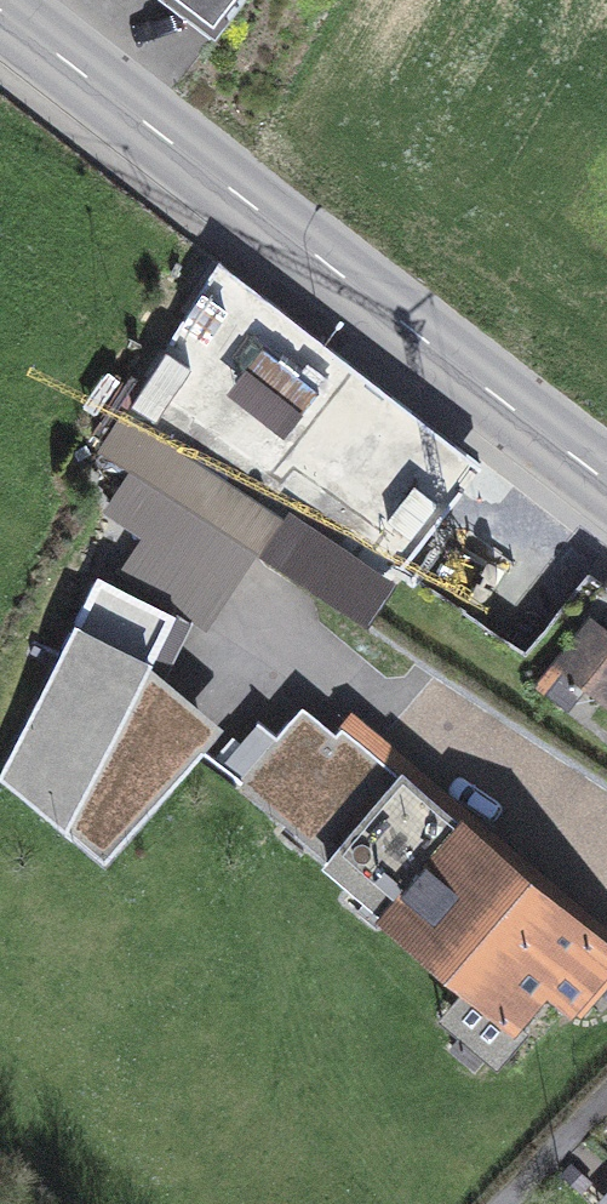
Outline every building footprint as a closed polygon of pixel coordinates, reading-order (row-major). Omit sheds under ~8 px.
[(206,20),(221,0),(180,0),(206,20)] [(215,35),(243,0),(221,0),(206,20),(202,25),(215,35)] [(133,471),(255,551),(326,598),(328,595),(508,714),(604,591),(606,587),(606,586),(589,571),(525,653),(367,541),(373,530),(150,373),(102,451),(133,471)] [(231,586),(255,551),(133,471),(110,507),(195,563),(231,586)] [(169,603),(204,627),(231,586),(195,563),(169,603)] [(606,783),(606,593),(604,591),(508,714),(507,717),(606,783)] [(258,722),(275,740),(289,724),(322,752),(336,735),(281,695),(258,722)] [(289,724),(275,740),(238,783),(470,981),(513,1019),(543,984),(569,1007),(606,963),(606,954),(343,727),(336,735),(322,752),(289,724)] [(496,1063),(525,1029),(513,1019),(470,981),(440,1015),(496,1063)]
